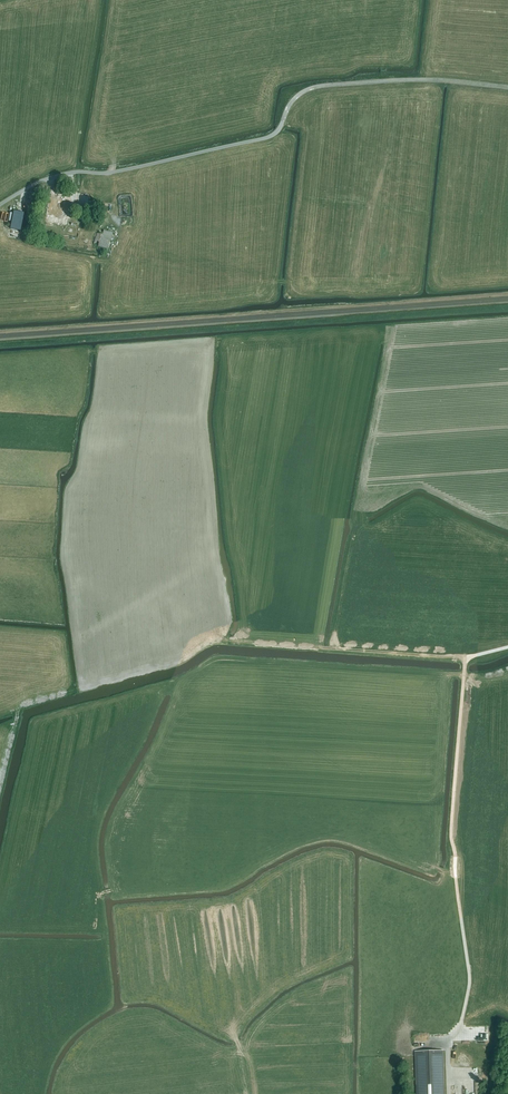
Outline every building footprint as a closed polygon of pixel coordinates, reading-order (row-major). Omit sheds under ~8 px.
[(68,211),(70,197),(50,194),(46,215),(47,215),(46,221),(65,224),(66,217),(68,217),(69,211),(68,211)] [(22,229),(25,213),(17,211),(14,228),(22,229)] [(107,252),(113,233),(104,231),(102,235),(97,233),(92,248),(107,252)] [(480,1050),(466,1045),(461,1060),(475,1064),(480,1050)] [(443,1050),(415,1051),(416,1093),(444,1093),(443,1050)]
